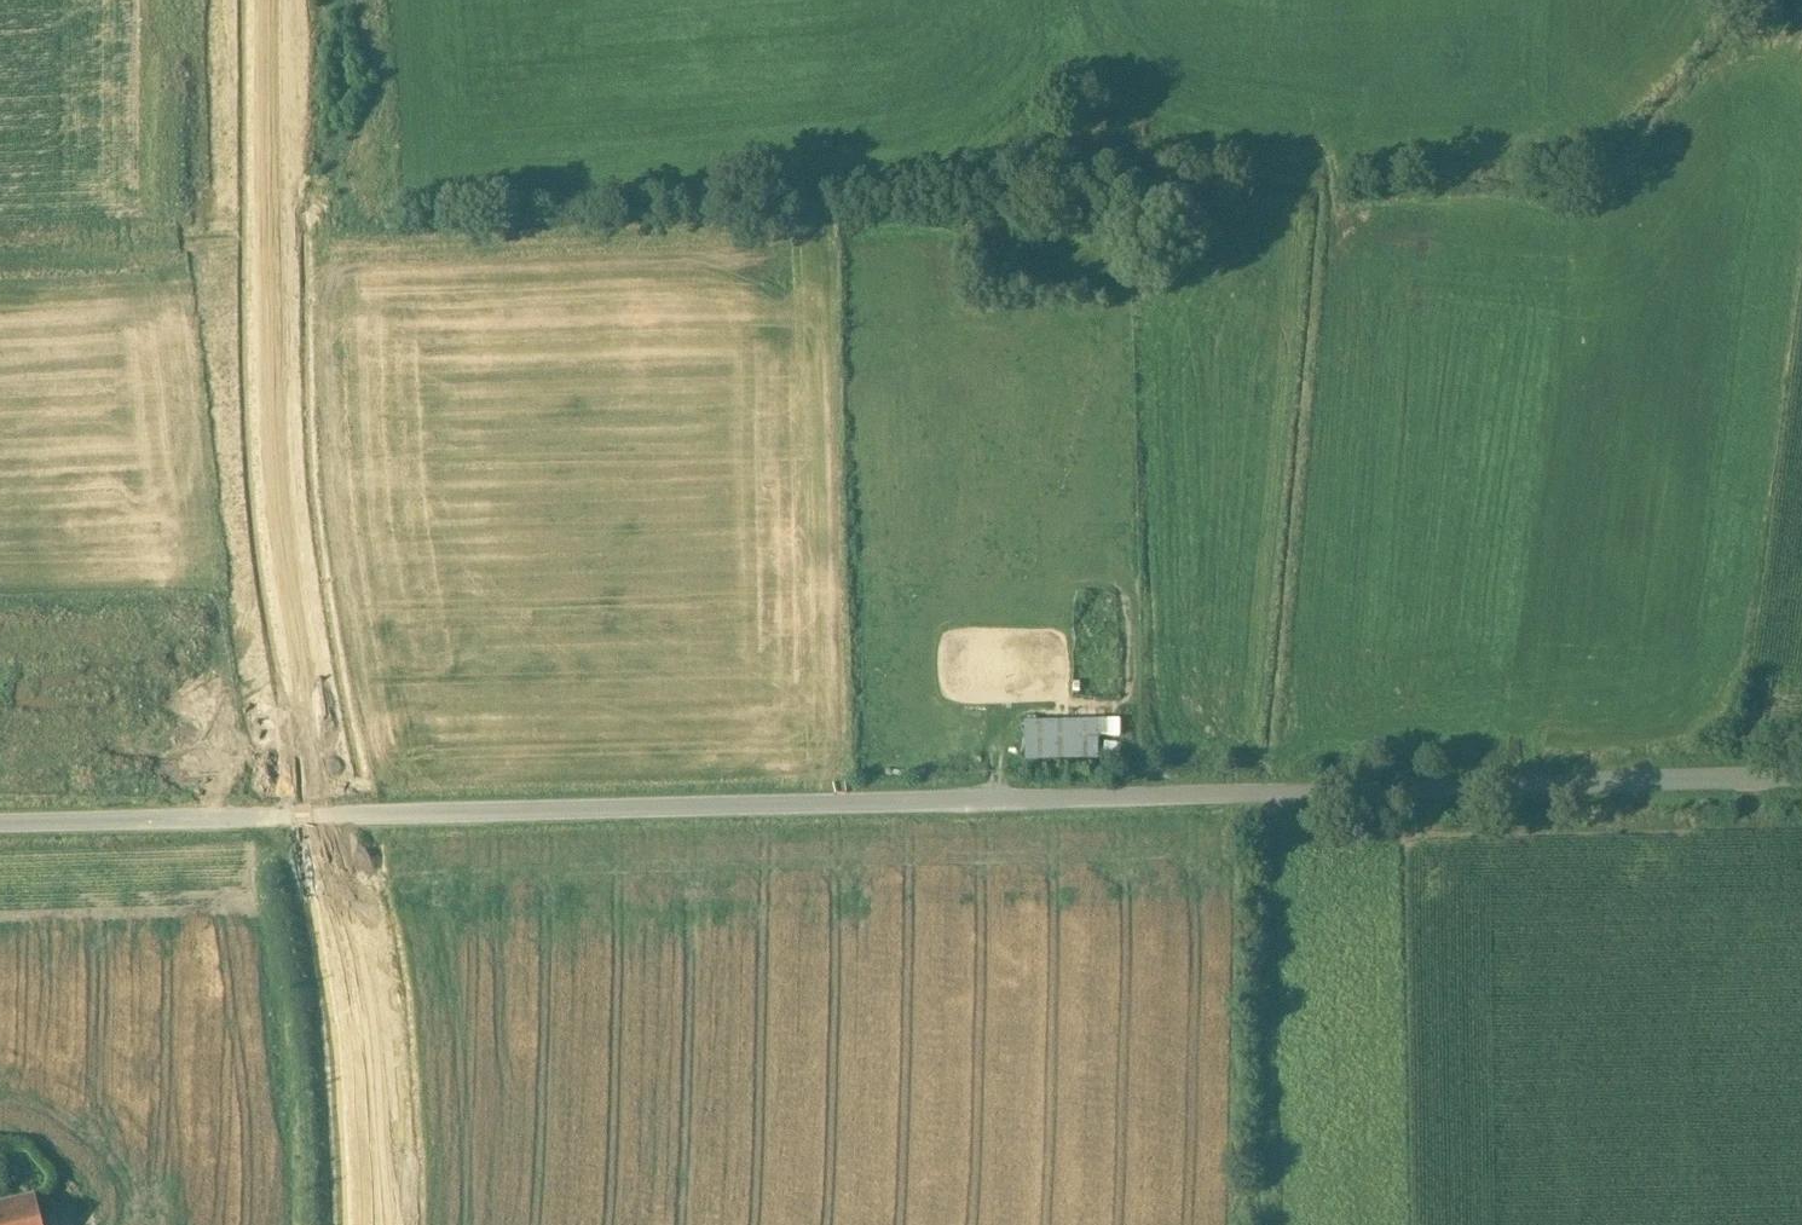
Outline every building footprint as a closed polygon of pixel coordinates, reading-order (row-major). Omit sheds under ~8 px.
[(1031,756),(1105,755),(1104,716),(1030,716),(1031,756)] [(0,1207),(0,1224),(41,1224),(34,1198),(0,1207)]
